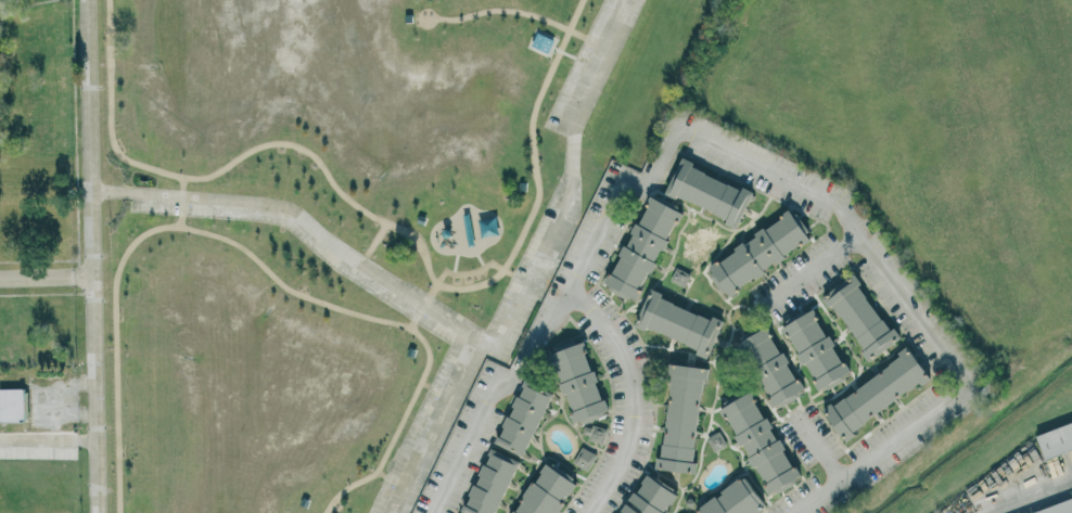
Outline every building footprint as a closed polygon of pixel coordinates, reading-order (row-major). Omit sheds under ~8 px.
[(746,191),(673,160),(659,192),(735,225),(740,213),(737,212),(746,191)] [(607,290),(631,297),(639,269),(645,271),(651,248),(658,250),(666,218),(673,220),(676,208),(633,196),(607,290)] [(699,262),(716,292),(806,241),(789,211),(699,262)] [(666,279),(680,286),(687,274),(673,267),(666,279)] [(895,339),(888,326),(881,330),(849,277),(821,293),(860,360),(895,339)] [(716,321),(643,291),(630,324),(703,354),(716,321)] [(781,319),(807,391),(836,380),(833,374),(836,373),(812,308),(781,319)] [(762,408),(800,392),(793,377),(786,380),(764,326),(733,338),(762,408)] [(545,351),(567,423),(598,414),(577,341),(545,351)] [(816,411),(836,438),(922,376),(902,349),(816,411)] [(702,368),(664,363),(652,468),(691,473),(692,462),(685,461),(695,378),(701,378),(702,368)] [(517,455),(544,396),(516,383),(489,442),(517,455)] [(2,388),(2,421),(27,421),(26,388),(2,388)] [(715,405),(762,496),(796,478),(790,466),(785,468),(744,390),(715,405)] [(1038,458),(1071,446),(1071,418),(1029,433),(1038,458)] [(603,429),(582,424),(578,436),(599,442),(603,429)] [(722,446),(716,431),(704,436),(709,450),(722,446)] [(593,454),(579,446),(570,463),(584,471),(593,454)] [(483,447),(456,512),(460,512),(489,512),(511,459),(483,447)] [(569,477),(538,460),(508,512),(548,512),(569,477)] [(670,487),(636,470),(615,512),(658,512),(670,487)] [(740,473),(686,512),(746,512),(761,502),(740,473)] [(1020,512),(1071,512),(1071,495),(1020,512)]
